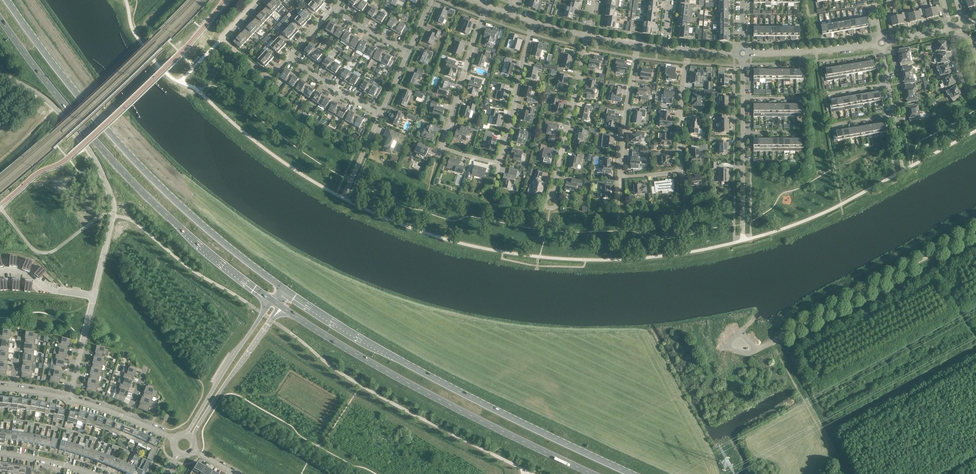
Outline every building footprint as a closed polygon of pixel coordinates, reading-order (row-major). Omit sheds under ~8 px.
[(284,7),(277,0),(272,0),(273,1),(270,4),(276,10),(278,12),(284,7)] [(325,0),(314,0),(313,1),(320,8),(323,5),(322,4),(325,0)] [(355,9),(360,0),(351,0),(348,4),(355,9)] [(361,0),(360,0),(355,9),(362,13),(367,4),(361,0)] [(974,6),(972,0),(963,0),(964,4),(967,3),(968,8),(974,6)] [(320,8),(313,1),(306,8),(313,14),(316,10),(317,11),(320,8)] [(539,5),(530,2),(528,7),(537,10),(539,5)] [(276,10),(270,4),(267,7),(265,6),(263,8),(271,16),(276,10)] [(936,7),(931,9),(933,18),(938,16),(937,11),(940,10),(939,4),(935,5),(936,7)] [(369,7),(366,12),(369,13),(367,16),(374,20),(379,11),(372,7),(372,8),(369,7)] [(271,16),(263,8),(261,10),(262,12),(259,15),(266,21),(271,16)] [(435,20),(442,24),(447,12),(440,8),(435,20)] [(925,8),(922,9),(923,14),(926,14),(927,19),(933,18),(931,9),(925,10),(925,8)] [(297,14),(299,16),(307,23),(310,20),(309,19),(312,15),(305,9),(303,11),(301,9),(297,14)] [(923,14),(922,9),(918,9),(919,11),(914,13),(915,21),(921,20),(920,15),(923,14)] [(379,11),(374,20),(381,24),(386,15),(379,11)] [(906,18),(905,12),(901,13),(902,15),(896,16),(898,25),(904,24),(903,19),(906,18)] [(908,12),(905,12),(906,18),(909,17),(910,23),(915,21),(914,13),(908,14),(908,12)] [(266,21),(259,15),(256,18),(255,17),(253,19),(261,26),(266,21)] [(892,26),(898,25),(896,16),(891,17),(891,15),(887,16),(889,21),(891,21),(892,26)] [(307,23),(299,16),(293,22),(299,28),(303,25),(304,26),(307,23)] [(471,31),(470,31),(473,23),(469,22),(470,19),(464,17),(463,21),(465,22),(462,31),(465,32),(465,33),(469,35),(470,33),(471,31)] [(386,27),(394,31),(398,22),(391,18),(387,27),(386,27)] [(262,28),(261,26),(253,19),(251,21),(252,23),(249,26),(256,32),(257,33),(262,28)] [(326,30),(332,34),(338,25),(331,21),(326,30)] [(299,28),(293,22),(287,29),(294,36),(297,33),(296,32),(299,28)] [(406,26),(398,22),(394,31),(401,35),(402,32),(404,29),(406,26)] [(345,30),(338,25),(332,34),(339,38),(345,30)] [(256,32),(249,26),(246,29),(245,28),(243,30),(250,37),(256,32)] [(495,41),(494,40),(496,33),(498,33),(499,29),(493,28),(492,31),(486,29),(484,37),(487,38),(485,45),(491,47),(492,44),(493,44),(494,43),(495,41)] [(294,36),(287,29),(281,35),(287,41),(290,38),(291,39),(294,36)] [(250,37),(243,30),(240,32),(242,33),(239,37),(245,43),(250,37)] [(425,42),(432,45),(436,37),(438,38),(441,32),(436,30),(434,34),(429,32),(425,42)] [(341,40),(348,44),(354,35),(347,31),(346,31),(347,31),(341,40)] [(509,40),(507,47),(519,51),(522,41),(517,39),(518,36),(512,34),(510,40),(509,40)] [(287,41),(281,35),(274,42),(282,49),(285,46),(284,45),(287,41)] [(360,39),(354,35),(348,44),(347,46),(354,50),(360,39)] [(245,43),(239,37),(236,40),(234,38),(232,41),(240,48),(245,43)] [(456,54),(460,56),(464,44),(461,43),(462,40),(455,38),(454,42),(456,43),(453,52),(457,53),(456,54)] [(357,49),(364,53),(369,44),(362,40),(357,49)] [(282,49),(274,42),(268,48),(275,54),(278,51),(279,52),(282,49)] [(946,47),(945,47),(945,42),(934,42),(934,46),(935,46),(935,51),(946,50),(947,50),(947,49),(947,48),(947,47),(946,47)] [(541,50),(546,51),(547,44),(540,43),(539,45),(538,46),(535,45),(533,55),(533,56),(540,57),(541,50)] [(303,53),(310,58),(316,49),(310,44),(304,53),(304,52),(303,53)] [(376,48),(369,44),(364,53),(371,57),(376,48)] [(275,54),(268,48),(262,55),(270,62),(273,59),(272,58),(275,54)] [(897,58),(897,59),(909,57),(908,52),(909,52),(909,48),(898,50),(899,55),(898,55),(898,56),(898,57),(897,58)] [(323,54),(316,49),(310,58),(316,62),(317,62),(323,54)] [(373,58),(380,62),(385,53),(378,49),(373,58)] [(416,61),(424,64),(427,57),(431,58),(433,53),(428,51),(426,54),(421,51),(416,61)] [(392,56),(385,53),(380,62),(387,66),(390,67),(393,62),(390,61),(392,57),(392,56)] [(486,61),(488,62),(491,55),(485,53),(484,56),(478,55),(475,65),(481,67),(482,66),(483,66),(484,62),(486,61)] [(937,63),(947,62),(948,62),(948,61),(949,60),(949,59),(948,59),(948,58),(947,58),(946,58),(946,54),(935,55),(935,59),(936,58),(937,63)] [(270,62),(262,55),(256,62),(262,68),(266,64),(267,65),(270,62)] [(322,66),(328,70),(334,62),(335,60),(329,55),(328,57),(322,66)] [(562,67),(570,69),(572,56),(564,55),(562,67)] [(505,59),(504,62),(508,63),(505,74),(512,75),(515,65),(510,63),(511,61),(512,58),(506,56),(505,59)] [(595,56),(594,59),(590,58),(589,66),(594,68),(595,68),(597,69),(598,68),(599,68),(599,65),(600,65),(601,65),(603,57),(595,56)] [(910,61),(909,57),(897,59),(898,59),(898,60),(899,61),(900,61),(901,66),(912,64),(911,61),(910,61)] [(445,70),(447,70),(446,75),(452,77),(454,73),(456,73),(458,66),(453,64),(454,61),(447,59),(446,62),(447,63),(445,70)] [(869,59),(867,59),(869,71),(875,70),(874,61),(870,62),(869,59)] [(623,73),(626,73),(628,65),(623,65),(623,64),(623,61),(617,60),(615,67),(616,68),(617,68),(616,72),(620,72),(619,73),(620,74),(622,75),(623,74),(623,73)] [(334,62),(328,70),(335,75),(341,66),(334,62)] [(528,78),(535,79),(538,69),(541,70),(542,66),(535,65),(534,68),(530,67),(528,78)] [(834,80),(831,65),(829,65),(830,68),(826,69),(826,73),(825,74),(826,81),(834,80)] [(834,65),(831,65),(834,80),(840,79),(838,67),(834,68),(834,65)] [(940,76),(950,73),(951,73),(951,72),(951,71),(951,70),(951,69),(950,69),(949,69),(948,65),(937,68),(938,71),(939,71),(940,76)] [(677,81),(677,74),(676,74),(676,68),(671,67),(671,69),(666,68),(665,75),(667,75),(666,81),(671,81),(672,80),(677,81)] [(798,67),(796,67),(796,79),(804,79),(804,74),(802,74),(802,70),(798,70),(798,67)] [(900,77),(912,75),(912,70),(913,70),(912,67),(901,68),(902,74),(901,74),(901,75),(900,76),(901,77),(900,77)] [(411,72),(407,81),(414,84),(417,78),(421,79),(423,73),(424,71),(419,68),(416,74),(411,72)] [(649,78),(651,78),(652,70),(642,68),(642,71),(641,71),(640,74),(641,74),(641,77),(643,77),(643,80),(649,81),(649,78)] [(280,77),(287,82),(293,74),(287,69),(286,69),(280,77)] [(340,78),(347,82),(353,73),(346,69),(340,78)] [(691,83),(699,84),(700,76),(703,77),(704,70),(698,70),(697,73),(692,73),(691,83)] [(728,86),(728,76),(725,76),(725,71),(719,71),(719,82),(719,83),(720,83),(720,86),(724,86),(725,87),(727,87),(728,86)] [(359,78),(353,73),(347,82),(354,87),(354,86),(359,78)] [(300,78),(293,74),(287,82),(293,87),(299,79),(300,78)] [(557,87),(567,89),(568,81),(566,81),(567,76),(561,74),(560,80),(559,79),(557,87)] [(913,80),(912,75),(900,77),(901,77),(901,78),(902,79),(902,80),(903,79),(904,85),(915,83),(914,79),(913,80)] [(945,88),(954,84),(955,84),(955,83),(956,82),(956,81),(955,81),(955,80),(954,80),(953,80),(951,76),(941,80),(942,83),(943,83),(945,88)] [(483,80),(476,78),(475,82),(474,82),(470,81),(468,89),(470,90),(469,94),(474,95),(476,91),(478,92),(479,88),(480,89),(481,88),(483,80)] [(584,87),(584,91),(584,92),(584,93),(588,94),(588,95),(587,95),(586,98),(590,99),(591,98),(594,99),(595,94),(596,95),(597,94),(598,90),(597,89),(595,88),(595,87),(594,87),(596,82),(595,82),(595,79),(590,78),(589,84),(589,85),(589,86),(586,85),(585,86),(584,87)] [(296,89),(303,93),(309,85),(302,80),(296,89)] [(360,90),(359,90),(366,94),(372,84),(373,82),(370,80),(368,82),(365,81),(360,90)] [(449,91),(449,90),(449,89),(446,88),(446,86),(447,86),(448,83),(442,81),(440,86),(439,86),(437,93),(447,96),(447,95),(448,94),(449,91)] [(372,84),(366,94),(373,98),(374,97),(376,99),(377,96),(382,88),(379,86),(373,83),(372,85),(372,84)] [(497,91),(501,91),(499,99),(506,101),(508,91),(504,90),(505,86),(499,84),(497,91)] [(315,89),(309,85),(303,93),(309,98),(315,90),(315,89)] [(903,95),(915,93),(915,88),(916,88),(915,85),(904,87),(905,92),(904,92),(904,93),(904,94),(904,95),(903,95)] [(620,99),(621,99),(622,95),(620,94),(621,88),(615,86),(614,93),(612,93),(611,100),(620,102),(620,101),(620,99)] [(672,99),(674,99),(675,92),(670,92),(670,90),(668,90),(669,87),(657,86),(656,91),(664,92),(664,95),(662,95),(661,102),(666,102),(666,104),(672,105),(672,99)] [(956,86),(946,92),(948,95),(949,95),(951,99),(953,102),(962,96),(960,94),(960,93),(961,93),(961,92),(961,91),(960,90),(959,90),(958,90),(956,86)] [(536,100),(530,99),(532,88),(526,87),(523,97),(528,98),(527,101),(535,103),(536,100)] [(645,89),(643,89),(638,88),(636,96),(641,97),(640,100),(648,101),(649,96),(646,96),(647,92),(649,93),(650,87),(645,87),(645,89)] [(398,103),(406,107),(412,94),(404,90),(401,95),(402,95),(401,98),(400,98),(398,103)] [(692,96),(692,103),(692,105),(701,106),(702,95),(702,90),(693,90),(693,94),(693,96),(692,96)] [(874,90),(872,90),(874,102),(880,101),(879,92),(875,93),(874,90)] [(312,100),(319,104),(325,95),(318,91),(312,100)] [(916,98),(915,93),(903,95),(904,95),(904,96),(904,97),(905,98),(906,98),(907,103),(918,101),(917,98),(916,98)] [(721,110),(728,110),(728,97),(723,97),(723,94),(717,94),(717,97),(721,97),(721,101),(720,101),(720,105),(721,105),(721,110)] [(851,94),(848,94),(850,106),(851,109),(857,108),(855,96),(851,97),(851,94)] [(331,100),(325,95),(319,104),(326,109),(331,100)] [(839,108),(837,96),(834,96),(835,99),(831,100),(832,104),(830,105),(831,109),(839,108)] [(837,96),(839,108),(839,111),(845,110),(845,107),(843,98),(839,99),(839,96),(837,96)] [(553,112),(561,114),(563,104),(558,103),(558,99),(552,98),(551,104),(554,105),(555,106),(553,112)] [(334,102),(328,112),(334,116),(335,115),(341,105),(334,101),(334,102)] [(438,115),(442,116),(445,109),(437,107),(438,103),(432,101),(430,107),(434,109),(433,113),(432,118),(437,119),(438,115)] [(798,102),(796,102),(796,114),(796,117),(804,117),(804,109),(802,109),(802,105),(798,105),(798,102)] [(906,113),(918,111),(918,107),(919,106),(918,103),(907,105),(908,110),(907,110),(907,111),(907,112),(907,113),(906,113)] [(471,110),(474,111),(476,105),(470,104),(469,107),(464,106),(461,115),(469,117),(471,110)] [(341,105),(335,115),(342,119),(348,110),(341,105)] [(579,118),(587,120),(589,110),(591,111),(592,106),(586,105),(585,108),(581,107),(580,112),(580,114),(579,118)] [(521,120),(528,122),(530,115),(533,115),(534,109),(528,108),(527,111),(523,110),(521,120)] [(492,124),(500,126),(503,116),(498,115),(498,111),(492,109),(491,116),(494,117),(492,124)] [(613,114),(614,111),(608,109),(606,118),(607,119),(607,122),(609,123),(608,126),(614,127),(614,124),(617,124),(618,116),(614,115),(613,114)] [(641,117),(645,117),(646,110),(640,109),(639,113),(634,112),(632,123),(640,124),(641,117)] [(345,120),(352,124),(358,115),(350,111),(345,120)] [(919,116),(918,111),(906,113),(907,113),(907,114),(907,115),(908,115),(908,116),(909,116),(910,121),(921,119),(920,116),(919,116)] [(402,119),(403,115),(396,112),(395,116),(392,115),(389,122),(398,126),(400,122),(401,122),(402,119)] [(660,126),(671,127),(672,118),(669,118),(670,117),(670,112),(663,112),(663,118),(660,117),(660,122),(661,123),(660,126)] [(365,119),(358,115),(352,124),(359,128),(359,129),(361,131),(366,123),(363,121),(364,119),(365,119)] [(718,133),(728,133),(728,128),(727,128),(727,123),(728,123),(728,120),(727,120),(727,116),(718,116),(718,124),(717,124),(716,125),(716,126),(717,127),(718,128),(718,133)] [(690,134),(698,134),(699,117),(693,117),(692,122),(691,122),(691,125),(690,129),(691,129),(690,134)] [(880,121),(877,121),(879,133),(885,132),(884,123),(880,124),(880,121)] [(549,141),(555,143),(558,128),(557,128),(557,125),(546,122),(545,128),(548,129),(547,134),(550,135),(549,141)] [(422,136),(432,140),(435,132),(431,131),(432,129),(433,126),(428,124),(426,129),(425,129),(422,136)] [(467,125),(466,128),(463,127),(462,130),(461,130),(457,129),(455,137),(464,140),(465,137),(466,137),(467,136),(468,134),(469,135),(471,130),(478,132),(479,128),(467,125)] [(844,139),(842,127),(839,127),(840,131),(836,131),(837,135),(835,136),(836,140),(844,139)] [(584,137),(586,137),(588,131),(578,129),(577,133),(575,133),(574,136),(575,136),(574,143),(581,145),(581,141),(583,141),(584,137)] [(383,136),(388,138),(385,147),(388,148),(386,151),(391,154),(395,146),(394,145),(395,141),(397,142),(398,138),(390,134),(391,132),(386,130),(383,136)] [(514,141),(521,143),(524,131),(516,130),(514,141)] [(641,138),(644,138),(644,133),(637,132),(637,135),(631,135),(631,142),(641,143),(641,138)] [(496,140),(492,139),(492,137),(492,135),(485,133),(483,140),(487,141),(488,143),(486,149),(494,151),(496,140)] [(666,145),(671,145),(671,138),(668,138),(668,137),(668,133),(662,133),(662,138),(661,138),(661,145),(664,145),(664,146),(665,146),(666,145)] [(602,144),(602,147),(605,147),(605,148),(613,149),(613,141),(614,142),(614,138),(609,137),(609,135),(603,134),(602,144)] [(798,136),(796,136),(796,151),(804,151),(804,144),(802,144),(802,139),(798,139),(798,136)] [(726,154),(727,154),(727,147),(728,147),(728,143),(723,143),(723,140),(717,140),(717,143),(719,143),(719,154),(722,154),(722,155),(726,155),(726,154)] [(429,154),(427,153),(429,148),(418,144),(415,153),(417,154),(416,157),(426,161),(429,154)] [(550,156),(550,155),(552,149),(544,148),(542,158),(544,159),(543,162),(551,164),(552,157),(550,156)] [(521,161),(523,161),(524,161),(525,158),(524,156),(522,156),(523,152),(512,149),(511,155),(514,156),(514,159),(521,161)] [(701,164),(701,156),(699,156),(699,149),(692,149),(692,156),(691,156),(691,164),(696,164),(696,166),(697,167),(700,167),(701,166),(701,164)] [(630,161),(630,165),(631,165),(631,169),(640,169),(640,165),(640,161),(639,161),(639,153),(638,153),(639,150),(632,150),(632,158),(631,158),(631,161),(630,161)] [(577,169),(578,164),(582,165),(584,156),(578,154),(577,158),(571,156),(569,167),(577,169)] [(670,163),(671,163),(670,156),(670,154),(661,154),(662,165),(670,165),(670,163)] [(464,167),(459,166),(460,161),(457,160),(457,161),(450,159),(447,167),(452,168),(452,167),(457,169),(457,172),(462,173),(464,167)] [(603,165),(603,168),(599,168),(599,169),(598,171),(599,172),(602,172),(611,173),(612,166),(610,166),(611,160),(609,160),(605,159),(604,165),(603,165)] [(472,175),(484,178),(486,169),(474,166),(473,171),(470,170),(467,179),(471,180),(472,175)] [(717,182),(728,182),(728,170),(719,170),(719,177),(717,177),(717,182)] [(511,184),(514,184),(515,178),(516,178),(517,173),(510,171),(510,175),(504,174),(503,182),(506,183),(505,188),(510,189),(511,184)] [(534,178),(535,178),(531,194),(535,195),(534,196),(537,196),(538,195),(541,196),(544,183),(540,182),(543,173),(535,171),(534,178)] [(702,188),(702,185),(701,181),(704,180),(703,174),(697,175),(697,179),(691,179),(691,186),(697,185),(697,188),(702,188)] [(571,179),(570,182),(567,182),(565,187),(566,188),(566,190),(576,192),(577,188),(578,187),(582,188),(583,181),(571,179)] [(674,192),(674,190),(674,184),(673,184),(674,180),(669,180),(669,181),(664,181),(654,182),(655,192),(669,190),(668,192),(674,192)] [(604,182),(597,182),(597,186),(600,186),(600,192),(600,198),(603,198),(603,199),(604,200),(606,200),(607,199),(607,198),(610,198),(610,185),(604,186),(604,182)] [(642,193),(647,193),(646,187),(642,187),(641,187),(641,184),(640,184),(639,183),(636,184),(635,185),(633,185),(634,195),(642,194),(642,193)] [(17,256),(10,256),(9,266),(9,268),(17,268),(17,263),(16,263),(17,256)] [(26,259),(22,269),(29,272),(31,268),(30,268),(33,261),(26,259)] [(46,271),(41,266),(34,274),(33,275),(39,280),(42,277),(42,276),(46,271)] [(20,279),(12,279),(12,283),(13,283),(12,290),(19,291),(20,280),(20,279)] [(24,291),(31,292),(33,282),(33,281),(25,280),(24,284),(25,284),(24,291)] [(0,330),(0,335),(1,335),(0,341),(8,342),(9,336),(10,336),(10,337),(11,331),(0,330)] [(39,334),(26,332),(25,338),(27,338),(26,344),(34,345),(35,339),(38,339),(38,340),(39,334)] [(70,340),(57,337),(56,343),(56,342),(59,343),(58,348),(66,350),(67,345),(68,345),(68,346),(69,346),(70,340)] [(7,353),(8,347),(9,348),(10,342),(8,342),(0,341),(0,352),(7,353)] [(25,349),(25,355),(33,356),(34,350),(37,350),(37,351),(37,345),(34,345),(26,344),(25,344),(24,350),(24,349),(25,349)] [(97,352),(95,358),(103,360),(105,354),(108,355),(109,350),(97,346),(95,352),(96,352),(97,352)] [(57,354),(55,359),(63,361),(65,356),(66,356),(66,357),(67,351),(66,350),(58,348),(55,348),(53,354),(54,354),(54,353),(57,354)] [(6,364),(6,359),(8,359),(7,359),(8,359),(8,353),(7,353),(0,352),(0,363),(6,364)] [(24,360),(24,366),(32,367),(32,361),(35,362),(36,362),(36,356),(33,356),(25,355),(23,355),(23,361),(23,360),(24,360)] [(94,363),(93,369),(101,371),(102,365),(105,366),(107,360),(103,360),(95,358),(94,357),(93,363),(94,363)] [(54,365),(53,370),(61,372),(62,367),(63,367),(63,368),(65,362),(63,361),(55,359),(52,359),(51,364),(51,365),(51,364),(54,365)] [(125,373),(123,378),(131,381),(133,376),(134,376),(134,377),(136,371),(135,371),(136,368),(137,368),(130,365),(129,368),(124,366),(122,372),(125,373)] [(22,377),(31,378),(31,372),(34,373),(35,367),(32,367),(24,366),(22,366),(22,372),(22,371),(23,372),(22,377)] [(91,374),(90,379),(98,381),(99,376),(102,377),(103,377),(104,371),(101,371),(93,369),(91,368),(90,374),(91,374)] [(50,381),(58,383),(59,378),(60,378),(61,378),(62,373),(61,372),(53,370),(49,369),(48,375),(51,376),(50,381)] [(121,383),(119,388),(127,391),(129,386),(130,387),(132,381),(131,381),(123,378),(120,377),(118,382),(121,383)] [(87,390),(87,391),(96,393),(96,392),(95,392),(97,387),(100,388),(101,382),(98,381),(90,379),(89,379),(87,385),(88,385),(89,385),(87,390)] [(145,393),(143,398),(151,401),(153,396),(156,397),(158,392),(153,390),(154,387),(155,387),(148,384),(148,385),(147,387),(146,387),(144,393),(144,392),(145,393)] [(114,399),(115,399),(123,402),(125,397),(126,397),(125,397),(126,398),(128,392),(127,391),(119,388),(116,387),(114,393),(114,392),(117,394),(115,399),(114,399)] [(2,408),(2,407),(8,408),(8,409),(9,397),(9,398),(0,397),(0,408),(2,408)] [(9,397),(8,409),(12,409),(12,408),(17,409),(17,410),(18,398),(18,399),(9,398),(9,397)] [(139,408),(147,412),(147,411),(149,406),(152,407),(152,408),(154,402),(151,401),(143,398),(142,397),(140,403),(141,403),(139,408)] [(19,398),(18,398),(17,410),(21,410),(21,409),(26,410),(26,411),(28,399),(28,400),(19,399),(19,398)] [(28,399),(26,411),(30,411),(30,410),(35,411),(35,412),(36,412),(37,401),(28,400),(28,399)] [(38,401),(37,401),(36,412),(39,413),(39,412),(44,413),(44,414),(45,414),(47,403),(46,403),(37,402),(38,401)] [(47,403),(45,414),(48,415),(48,414),(54,415),(53,419),(56,405),(47,403)] [(56,405),(53,419),(57,420),(57,419),(62,420),(62,421),(65,410),(56,408),(56,405)] [(72,423),(76,424),(80,411),(79,414),(70,411),(67,422),(68,421),(73,422),(72,423)] [(89,414),(80,411),(76,424),(76,425),(77,421),(82,422),(82,423),(86,424),(89,413),(89,414)] [(89,413),(86,424),(86,423),(91,425),(91,426),(95,427),(98,416),(89,414),(89,413)] [(98,416),(95,427),(95,426),(100,428),(100,429),(103,430),(107,419),(98,417),(98,416)] [(107,419),(103,430),(104,430),(104,429),(109,431),(109,432),(112,433),(116,422),(116,423),(107,420),(107,419)] [(116,422),(112,433),(113,432),(118,434),(117,435),(121,436),(125,426),(116,423),(116,422)] [(125,426),(121,436),(121,437),(121,436),(126,438),(129,440),(134,429),(134,430),(125,426)] [(134,429),(129,440),(130,440),(130,439),(135,441),(134,442),(138,444),(143,433),(142,434),(134,430),(134,429)] [(143,433),(138,444),(139,443),(143,445),(143,446),(146,448),(151,437),(151,438),(143,434),(143,433)] [(151,437),(146,448),(147,448),(147,447),(152,449),(157,452),(159,448),(157,447),(159,443),(160,441),(159,442),(151,438),(151,437)] [(58,440),(52,438),(50,448),(50,447),(55,448),(55,449),(56,449),(57,444),(58,440)] [(67,442),(61,440),(59,449),(64,451),(67,442)] [(73,444),(67,442),(64,451),(65,451),(70,452),(70,453),(73,444)] [(78,445),(73,444),(70,453),(70,452),(75,454),(78,445)] [(84,447),(78,445),(75,454),(76,454),(81,455),(81,456),(84,447)] [(89,449),(84,447),(81,456),(81,455),(86,457),(86,458),(89,449)] [(95,451),(89,449),(86,458),(87,457),(92,459),(92,460),(95,451)] [(157,452),(152,449),(147,458),(152,461),(157,452)] [(100,452),(95,451),(92,460),(92,459),(97,461),(100,452)] [(106,455),(100,452),(97,461),(97,462),(97,461),(102,463),(106,455)] [(111,457),(106,455),(102,463),(103,463),(108,465),(108,466),(111,457)] [(117,459),(111,457),(108,466),(108,465),(113,467),(113,468),(117,459)] [(122,461),(117,459),(113,468),(113,467),(118,469),(118,470),(122,461)] [(151,462),(147,460),(142,470),(143,471),(146,473),(146,472),(151,462)] [(128,463),(122,461),(118,470),(119,469),(124,472),(123,472),(128,463)] [(198,473),(199,471),(201,473),(205,467),(205,466),(203,465),(202,465),(200,464),(201,464),(198,462),(193,470),(198,473)] [(128,463),(123,472),(124,472),(129,473),(133,466),(128,463)] [(133,466),(129,473),(135,473),(138,468),(133,466)]
